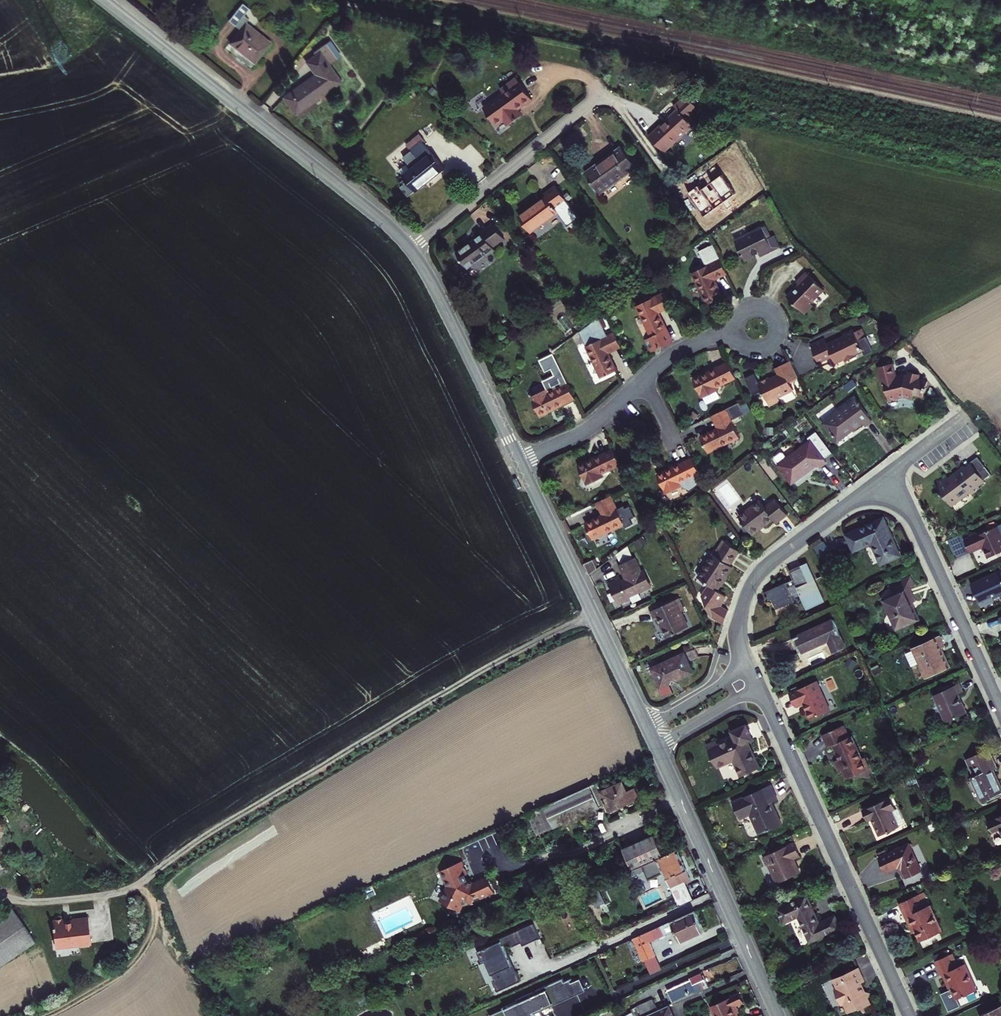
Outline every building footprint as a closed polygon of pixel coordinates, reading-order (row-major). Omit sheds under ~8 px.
[(243,15),(248,9),(242,4),(228,20),(240,30),(229,43),(245,55),(254,62),(270,43),(245,23),(248,19),(243,15)] [(340,57),(329,41),(325,43),(337,60),(340,57)] [(302,84),(283,97),(295,114),(340,82),(329,65),(337,60),(325,43),(313,52),(315,56),(306,62),(315,74),(302,84)] [(532,99),(515,77),(501,88),(504,92),(484,108),(496,125),(504,119),(508,126),(522,116),(517,109),(524,105),(532,99)] [(695,106),(685,96),(674,106),(677,110),(668,119),(649,136),(663,152),(692,125),(684,117),(695,106)] [(412,168),(400,178),(404,184),(400,186),(408,196),(432,177),(444,168),(422,141),(424,139),(419,133),(405,144),(411,150),(403,156),(412,168)] [(636,167),(621,146),(603,159),(585,173),(599,194),(636,167)] [(578,218),(555,186),(544,194),(546,197),(538,203),(519,217),(530,232),(557,213),(567,226),(578,218)] [(475,240),(457,254),(468,269),(495,250),(493,247),(504,238),(493,224),(481,233),(483,234),(475,240)] [(765,226),(762,228),(773,251),(779,247),(774,236),(771,238),(765,226)] [(762,228),(735,241),(744,261),(754,256),(754,255),(756,254),(758,253),(760,257),(773,251),(762,228)] [(726,273),(714,247),(699,254),(706,267),(692,274),(707,305),(723,297),(719,290),(715,280),(726,273)] [(798,284),(786,296),(795,305),(804,314),(812,306),(810,303),(823,290),(805,271),(795,281),(798,284)] [(662,346),(673,342),(663,321),(659,313),(671,307),(664,293),(637,306),(651,337),(645,340),(651,352),(654,351),(656,350),(662,349),(662,346)] [(621,347),(614,333),(607,337),(598,317),(578,332),(601,378),(617,371),(611,359),(608,353),(621,347)] [(858,340),(863,338),(859,329),(853,332),(852,329),(842,334),(843,336),(834,340),(826,344),(824,339),(810,346),(819,363),(832,357),(835,364),(844,360),(845,362),(856,357),(854,355),(862,351),(864,355),(872,351),(866,338),(858,342),(858,340)] [(575,399),(553,354),(540,361),(546,373),(550,371),(552,376),(542,381),(546,390),(531,397),(540,416),(559,407),(575,399)] [(795,373),(787,357),(772,364),(776,372),(772,373),(768,375),(767,373),(756,378),(752,369),(742,374),(751,391),(759,386),(767,402),(778,396),(776,392),(791,385),(787,377),(795,373)] [(736,378),(728,362),(700,375),(693,379),(702,398),(718,390),(716,387),(736,378)] [(906,377),(903,376),(901,377),(900,376),(895,377),(892,364),(877,367),(878,372),(881,385),(883,384),(887,401),(903,397),(908,398),(912,399),(913,395),(922,398),(926,382),(917,379),(919,375),(908,372),(906,377)] [(855,399),(824,424),(837,441),(852,430),(861,423),(864,427),(871,421),(855,399)] [(739,402),(711,415),(717,428),(707,433),(700,437),(707,453),(739,437),(731,420),(745,414),(739,402)] [(818,435),(778,465),(792,483),(811,469),(817,464),(819,467),(826,462),(823,459),(832,453),(818,435)] [(621,464),(613,448),(593,458),(578,465),(587,484),(603,477),(601,474),(621,464)] [(703,481),(692,458),(680,464),(657,475),(666,494),(680,487),(690,491),(700,484),(703,481)] [(977,473),(984,467),(978,460),(964,470),(966,472),(973,468),(977,473)] [(964,470),(963,469),(953,477),(948,480),(946,478),(935,487),(949,506),(967,493),(970,496),(979,489),(978,487),(984,483),(983,481),(990,475),(984,467),(977,473),(973,468),(966,472),(964,470)] [(610,496),(596,502),(602,515),(585,523),(589,531),(593,539),(624,524),(625,527),(632,523),(629,518),(634,516),(631,509),(626,511),(624,508),(618,511),(610,496)] [(760,500),(739,517),(752,534),(769,522),(773,519),(776,522),(787,514),(776,500),(766,507),(760,500)] [(883,517),(846,535),(853,550),(871,543),(880,564),(900,555),(893,541),(883,517)] [(963,540),(960,534),(947,540),(955,557),(968,551),(969,553),(976,550),(982,548),(987,558),(1000,552),(1000,540),(995,527),(977,535),(976,534),(963,540)] [(739,551),(724,541),(715,555),(713,553),(698,577),(709,584),(702,596),(711,615),(724,624),(728,610),(720,604),(726,595),(717,590),(729,571),(732,566),(730,565),(739,551)] [(627,546),(616,554),(621,565),(633,559),(627,546)] [(621,579),(610,584),(619,603),(630,598),(629,596),(650,586),(643,570),(641,571),(635,558),(633,559),(621,565),(620,565),(623,572),(626,579),(622,581),(621,579)] [(593,559),(583,564),(586,570),(589,575),(597,568),(593,559)] [(785,582),(764,591),(768,601),(771,599),(775,609),(794,600),(791,595),(798,592),(806,609),(824,601),(807,563),(789,570),(793,579),(795,584),(788,587),(785,582)] [(970,584),(975,595),(980,606),(990,602),(992,598),(1000,594),(1000,575),(999,571),(970,584)] [(905,580),(909,589),(914,587),(910,577),(905,580)] [(909,589),(905,580),(891,586),(894,595),(884,600),(897,630),(918,620),(912,607),(911,604),(915,601),(909,589)] [(679,597),(651,611),(654,618),(657,616),(661,625),(667,637),(688,626),(681,611),(684,609),(679,597)] [(833,619),(794,637),(798,647),(801,652),(827,640),(833,653),(845,647),(833,619)] [(940,636),(913,648),(926,675),(949,665),(943,653),(940,646),(943,645),(940,636)] [(694,648),(652,667),(661,686),(658,687),(663,697),(673,692),(669,682),(681,677),(693,671),(688,662),(698,657),(694,648)] [(816,681),(789,693),(795,706),(802,702),(805,708),(810,719),(829,710),(816,681)] [(961,691),(957,683),(934,694),(946,721),(966,713),(961,701),(957,693),(961,691)] [(717,745),(710,747),(718,765),(733,758),(741,774),(759,766),(752,750),(748,741),(753,738),(747,724),(733,730),(736,736),(717,745)] [(843,725),(838,727),(843,739),(848,736),(843,725)] [(843,768),(848,777),(868,768),(863,758),(861,758),(851,736),(848,736),(843,739),(838,727),(822,735),(827,747),(832,745),(835,752),(839,759),(834,761),(838,770),(840,770),(843,768)] [(991,757),(987,748),(965,758),(969,767),(991,757)] [(981,800),(1000,791),(1000,787),(995,775),(992,769),(995,767),(991,757),(969,767),(973,776),(971,778),(981,800)] [(599,791),(595,782),(526,813),(535,832),(550,824),(552,827),(581,814),(605,803),(609,810),(622,805),(637,798),(632,787),(624,791),(621,783),(615,786),(614,784),(599,791)] [(770,784),(732,801),(739,817),(749,813),(759,834),(781,824),(774,807),(771,802),(777,799),(770,784)] [(890,797),(862,809),(867,820),(872,818),(875,824),(880,834),(898,826),(890,809),(895,807),(890,797)] [(994,818),(995,819),(987,823),(991,832),(999,829),(1000,833),(1000,815),(994,818)] [(550,824),(535,832),(536,834),(552,827),(550,824)] [(623,848),(632,869),(663,854),(654,835),(623,848)] [(794,842),(763,855),(767,864),(768,863),(776,882),(799,872),(795,864),(793,858),(799,855),(794,842)] [(908,843),(879,856),(886,872),(898,866),(900,867),(902,867),(906,877),(921,870),(908,843)] [(683,864),(676,848),(663,854),(632,869),(597,884),(600,890),(635,875),(634,874),(644,869),(647,876),(662,870),(678,905),(693,898),(685,882),(690,879),(683,864)] [(439,900),(459,910),(463,904),(462,902),(466,901),(468,898),(473,901),(474,898),(480,896),(480,897),(494,891),(487,875),(474,881),(470,880),(468,879),(466,873),(467,873),(461,860),(440,870),(447,886),(445,887),(439,900)] [(575,866),(555,876),(558,884),(579,874),(575,866)] [(597,887),(587,891),(594,906),(603,901),(597,887)] [(908,915),(915,931),(920,941),(941,931),(930,904),(922,908),(918,900),(922,898),(920,893),(899,903),(905,916),(908,915)] [(808,942),(839,928),(833,916),(817,923),(811,909),(805,894),(775,908),(782,923),(796,916),(808,942)] [(21,949),(32,942),(10,907),(0,913),(0,962),(21,949)] [(699,923),(693,910),(632,937),(642,959),(643,958),(654,953),(648,940),(673,929),(679,941),(702,930),(699,923)] [(908,915),(905,916),(909,925),(913,932),(915,931),(908,915)] [(50,923),(52,950),(88,947),(85,921),(69,922),(69,925),(65,925),(62,925),(61,922),(50,923)] [(532,922),(514,930),(519,942),(521,945),(538,937),(532,922)] [(498,938),(501,944),(509,941),(511,946),(519,942),(514,930),(498,938)] [(484,960),(490,974),(511,964),(507,955),(506,955),(501,944),(498,938),(489,942),(490,944),(475,951),(480,962),(484,960)] [(654,953),(643,958),(650,973),(661,968),(654,953)] [(952,953),(935,960),(940,974),(944,972),(948,981),(951,988),(940,993),(948,1010),(959,1005),(956,999),(976,990),(965,963),(963,964),(960,959),(956,961),(952,953)] [(491,981),(495,991),(519,980),(513,967),(511,964),(490,974),(493,980),(491,981)] [(858,966),(836,976),(834,979),(838,989),(835,990),(841,1003),(845,1002),(850,1012),(860,1007),(861,1008),(870,1003),(868,998),(870,992),(864,989),(862,986),(861,982),(865,980),(858,966)] [(668,990),(673,1001),(708,985),(706,981),(704,977),(703,978),(700,972),(689,977),(690,980),(668,990)] [(530,1009),(547,1001),(548,1004),(561,998),(574,992),(569,982),(568,978),(562,981),(560,978),(515,999),(516,1002),(493,1013),(494,1015),(533,1015),(530,1009)] [(569,982),(574,992),(583,988),(578,978),(569,982)] [(709,1005),(714,1015),(738,1015),(736,1012),(733,1005),(742,1001),(738,992),(709,1005)] [(668,1004),(641,1015),(674,1015),(668,1004)] [(980,1014),(981,1015),(1000,1015),(1000,1004),(980,1014)]
